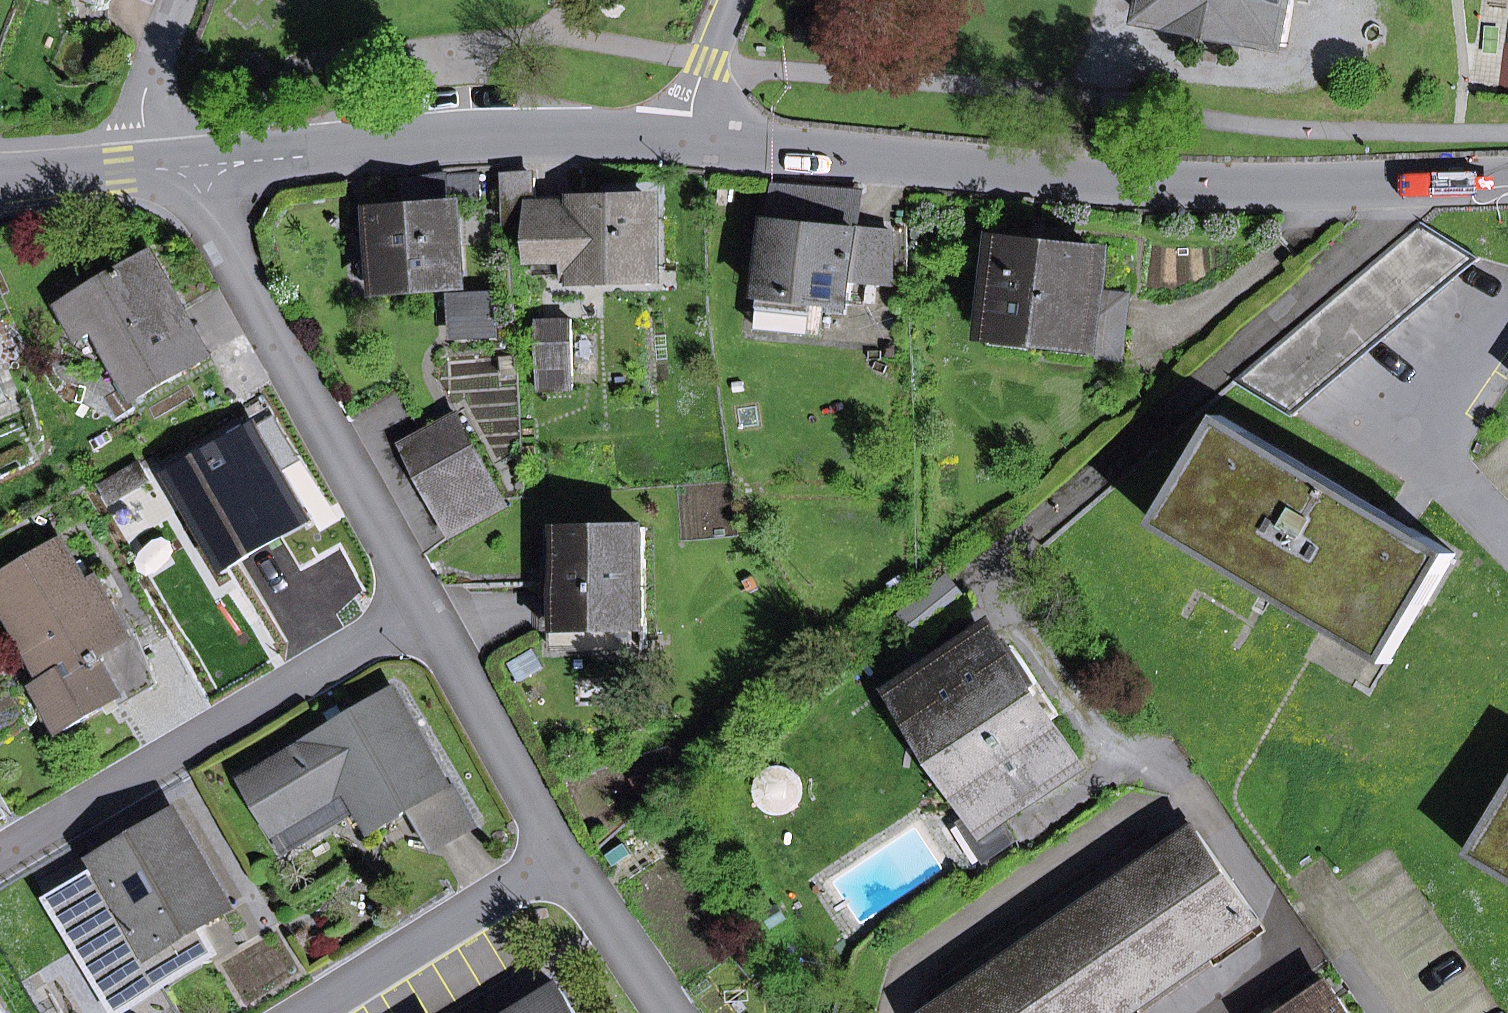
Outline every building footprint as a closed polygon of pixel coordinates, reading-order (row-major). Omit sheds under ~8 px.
[(1146,21),(1286,48),(1295,0),(1150,0),(1146,21)] [(382,217),(387,284),(460,278),(454,211),(450,212),(450,202),(481,201),(479,176),(448,178),(448,175),(404,181),(405,198),(406,216),(382,217)] [(536,178),(504,180),(507,224),(537,222),(538,275),(655,272),(654,203),(536,208),(536,178)] [(858,230),(859,219),(862,192),(773,183),(769,220),(858,230)] [(382,217),(406,216),(405,198),(381,199),(382,217)] [(460,278),(387,284),(382,217),(372,218),(377,295),(461,288),(460,278)] [(850,305),(853,280),(905,285),(904,224),(859,219),(858,230),(769,220),(768,224),(754,223),(749,227),(746,255),(750,261),(764,263),(757,329),(811,335),(814,302),(850,305)] [(1235,380),(1295,416),(1480,259),(1419,222),(1235,380)] [(1093,339),(1091,355),(1121,359),(1128,296),(1100,293),(1104,257),(1001,246),(992,327),(1093,339)] [(141,395),(209,356),(151,254),(65,305),(83,336),(100,326),(105,333),(103,335),(141,395)] [(496,335),(494,294),(458,296),(460,336),(496,335)] [(538,321),(540,391),(574,390),(572,319),(538,321)] [(990,344),(1091,355),(1093,339),(992,327),(990,344)] [(11,400),(0,375),(0,405),(11,400)] [(406,446),(437,504),(490,476),(459,417),(406,446)] [(1390,663),(1454,555),(1222,417),(1158,525),(1390,663)] [(177,474),(230,566),(308,520),(280,472),(271,456),(255,429),(177,474)] [(280,472),(291,466),(281,450),(271,456),(280,472)] [(102,486),(113,503),(150,481),(139,463),(102,486)] [(454,534),(506,505),(490,476),(437,504),(454,534)] [(548,582),(549,629),(551,629),(645,627),(644,528),(561,529),(562,558),(562,582),(548,582)] [(156,683),(96,581),(86,587),(60,544),(0,580),(0,595),(50,680),(39,686),(65,730),(119,699),(122,703),(156,683)] [(548,582),(562,582),(562,558),(548,559),(548,582)] [(899,613),(919,638),(967,600),(947,575),(899,613)] [(551,651),(646,650),(645,627),(551,629),(551,651)] [(989,808),(1065,757),(1021,692),(993,650),(985,638),(961,654),(969,666),(917,701),(964,771),(960,780),(976,804),(986,804),(989,808)] [(1036,682),(1008,640),(993,650),(1021,692),(1036,682)] [(960,780),(964,771),(917,701),(969,666),(961,654),(902,694),(960,780)] [(394,691),(246,777),(272,822),(301,805),(306,814),(317,832),(361,806),(375,830),(413,808),(450,786),(394,691)] [(979,808),(989,825),(1001,817),(1073,769),(1065,757),(989,808),(986,804),(976,804),(979,808)] [(450,786),(413,808),(435,847),(473,825),(450,786)] [(1472,856),(1507,877),(1507,795),(1472,856)] [(272,822),(277,831),(306,814),(301,805),(272,822)] [(989,825),(979,808),(957,823),(983,864),(1017,841),(1001,817),(989,825)] [(206,949),(194,929),(207,921),(231,907),(177,816),(101,861),(102,864),(113,882),(68,908),(123,999),(206,949)] [(1261,923),(1196,830),(1171,848),(950,1002),(934,1012),(1132,1012),(1261,923)] [(123,999),(68,908),(113,882),(102,864),(46,898),(96,982),(114,1012),(128,1012),(167,990),(227,954),(207,921),(194,929),(206,949),(123,999)] [(62,1012),(114,1012),(96,982),(57,1005),(62,1012)] [(1332,987),(1294,1012),(1350,1012),(1332,987)] [(560,988),(520,1012),(575,1012),(560,988)] [(167,990),(128,1012),(181,1012),(167,990)]
